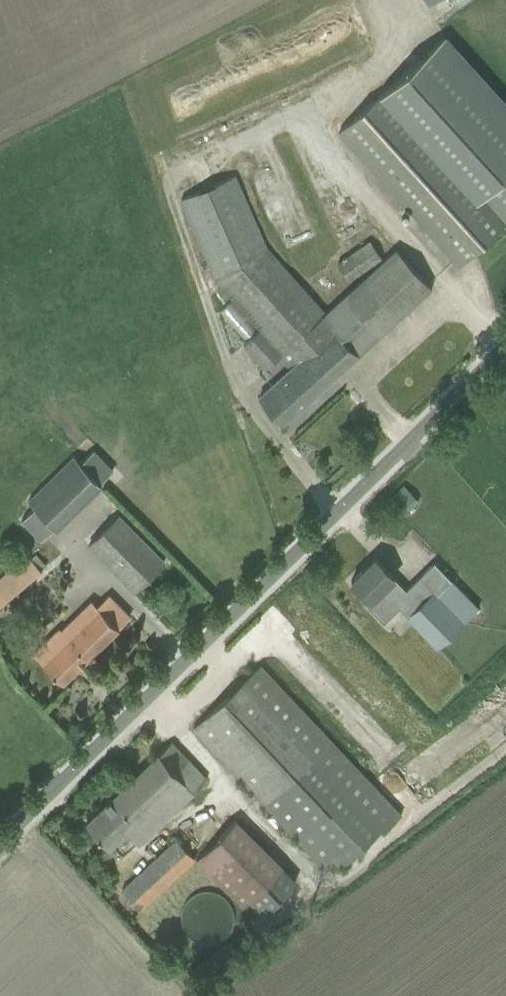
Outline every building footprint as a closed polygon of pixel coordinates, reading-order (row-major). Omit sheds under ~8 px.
[(444,250),(458,265),(505,221),(505,99),(446,34),(388,88),(338,133),(444,250)] [(244,345),(265,369),(279,356),(290,368),(259,396),(283,423),(431,289),(418,274),(395,249),(325,314),(266,247),(235,176),(181,200),(216,280),(261,330),(244,345)] [(336,262),(349,280),(382,258),(369,240),(336,262)] [(99,483),(112,470),(92,450),(80,463),(73,456),(27,501),(34,507),(21,520),(40,540),(53,527),(55,529),(101,485),(99,483)] [(390,499),(403,513),(417,500),(403,485),(390,499)] [(87,545),(118,576),(132,591),(163,560),(118,515),(87,545)] [(4,602),(40,571),(26,555),(0,577),(0,597),(4,602)] [(478,606),(434,562),(406,590),(375,558),(351,581),(370,601),(366,605),(383,623),(399,607),(437,646),(478,606)] [(117,627),(129,616),(108,594),(96,606),(90,600),(57,633),(55,632),(33,653),(62,683),(118,628),(117,627)] [(343,755),(260,666),(193,728),(207,743),(277,817),(319,862),(330,851),(342,864),(379,829),(382,832),(401,814),(343,755)] [(171,742),(85,823),(99,837),(109,847),(125,832),(138,845),(150,834),(192,793),(206,779),(185,756),(171,742)] [(198,813),(188,820),(204,844),(215,838),(198,813)] [(196,859),(242,905),(248,899),(263,913),(295,881),(234,820),(196,859)] [(148,865),(122,890),(139,908),(194,858),(176,839),(153,860),(148,865)]
